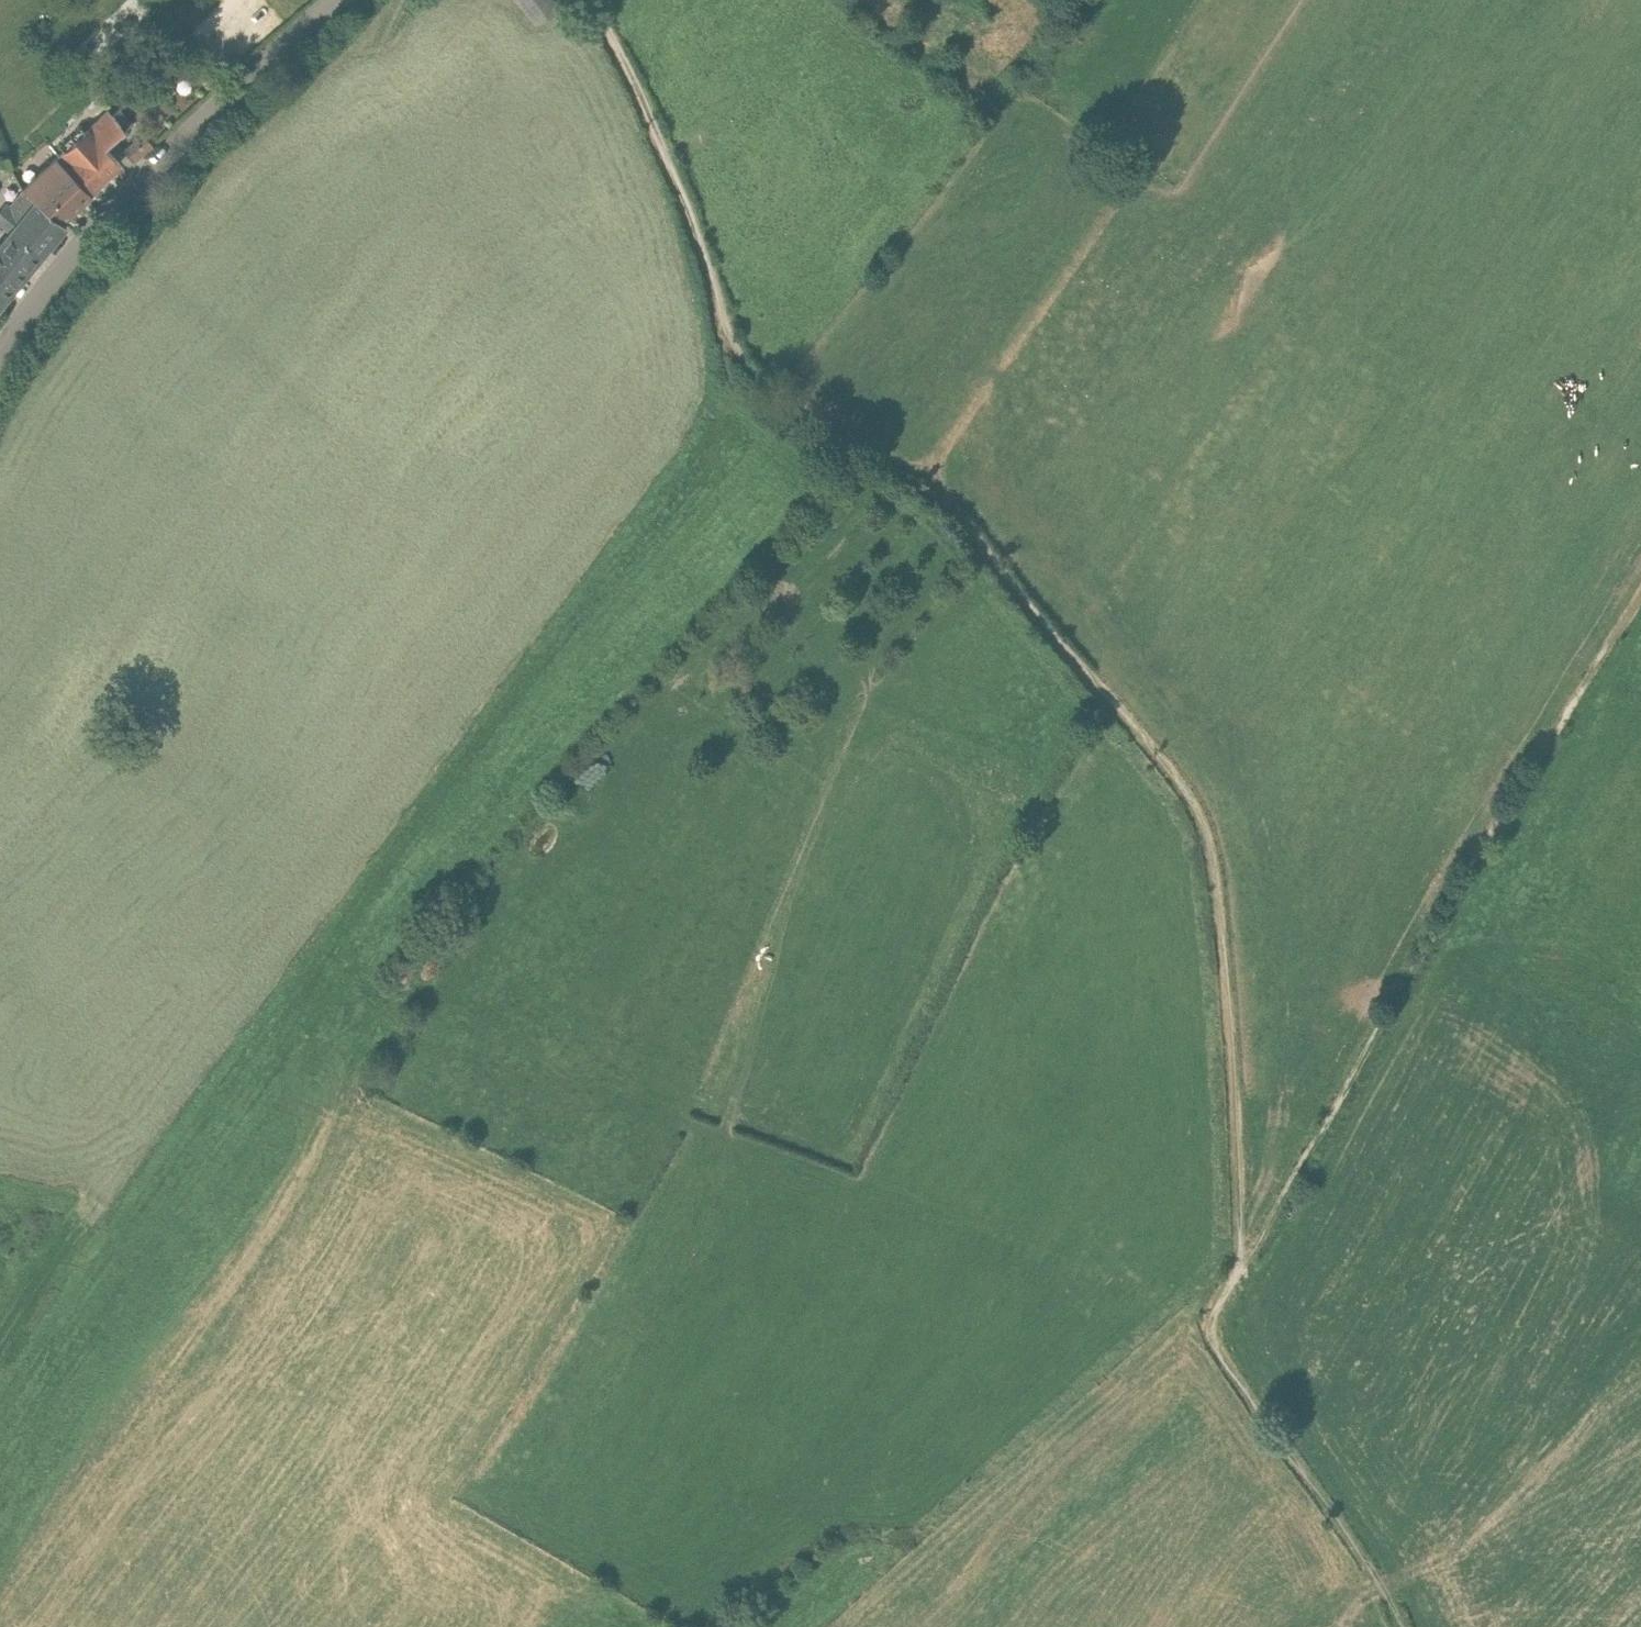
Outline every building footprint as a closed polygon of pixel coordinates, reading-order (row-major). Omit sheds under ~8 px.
[(537,21),(557,4),(554,0),(519,0),(537,21)] [(120,108),(112,115),(124,129),(132,122),(120,108)] [(104,147),(125,130),(124,129),(112,115),(107,109),(61,152),(95,187),(120,163),(104,147)] [(132,160),(152,144),(144,134),(124,149),(132,160)] [(61,221),(71,211),(95,187),(61,152),(33,179),(23,188),(21,190),(61,221)] [(61,221),(21,190),(10,204),(6,201),(0,209),(0,225),(7,230),(40,256),(66,224),(61,221)] [(0,240),(0,251),(27,272),(40,256),(7,230),(0,240)] [(14,288),(27,272),(0,251),(0,278),(14,288)] [(1,305),(14,288),(0,278),(0,304),(1,305)]
